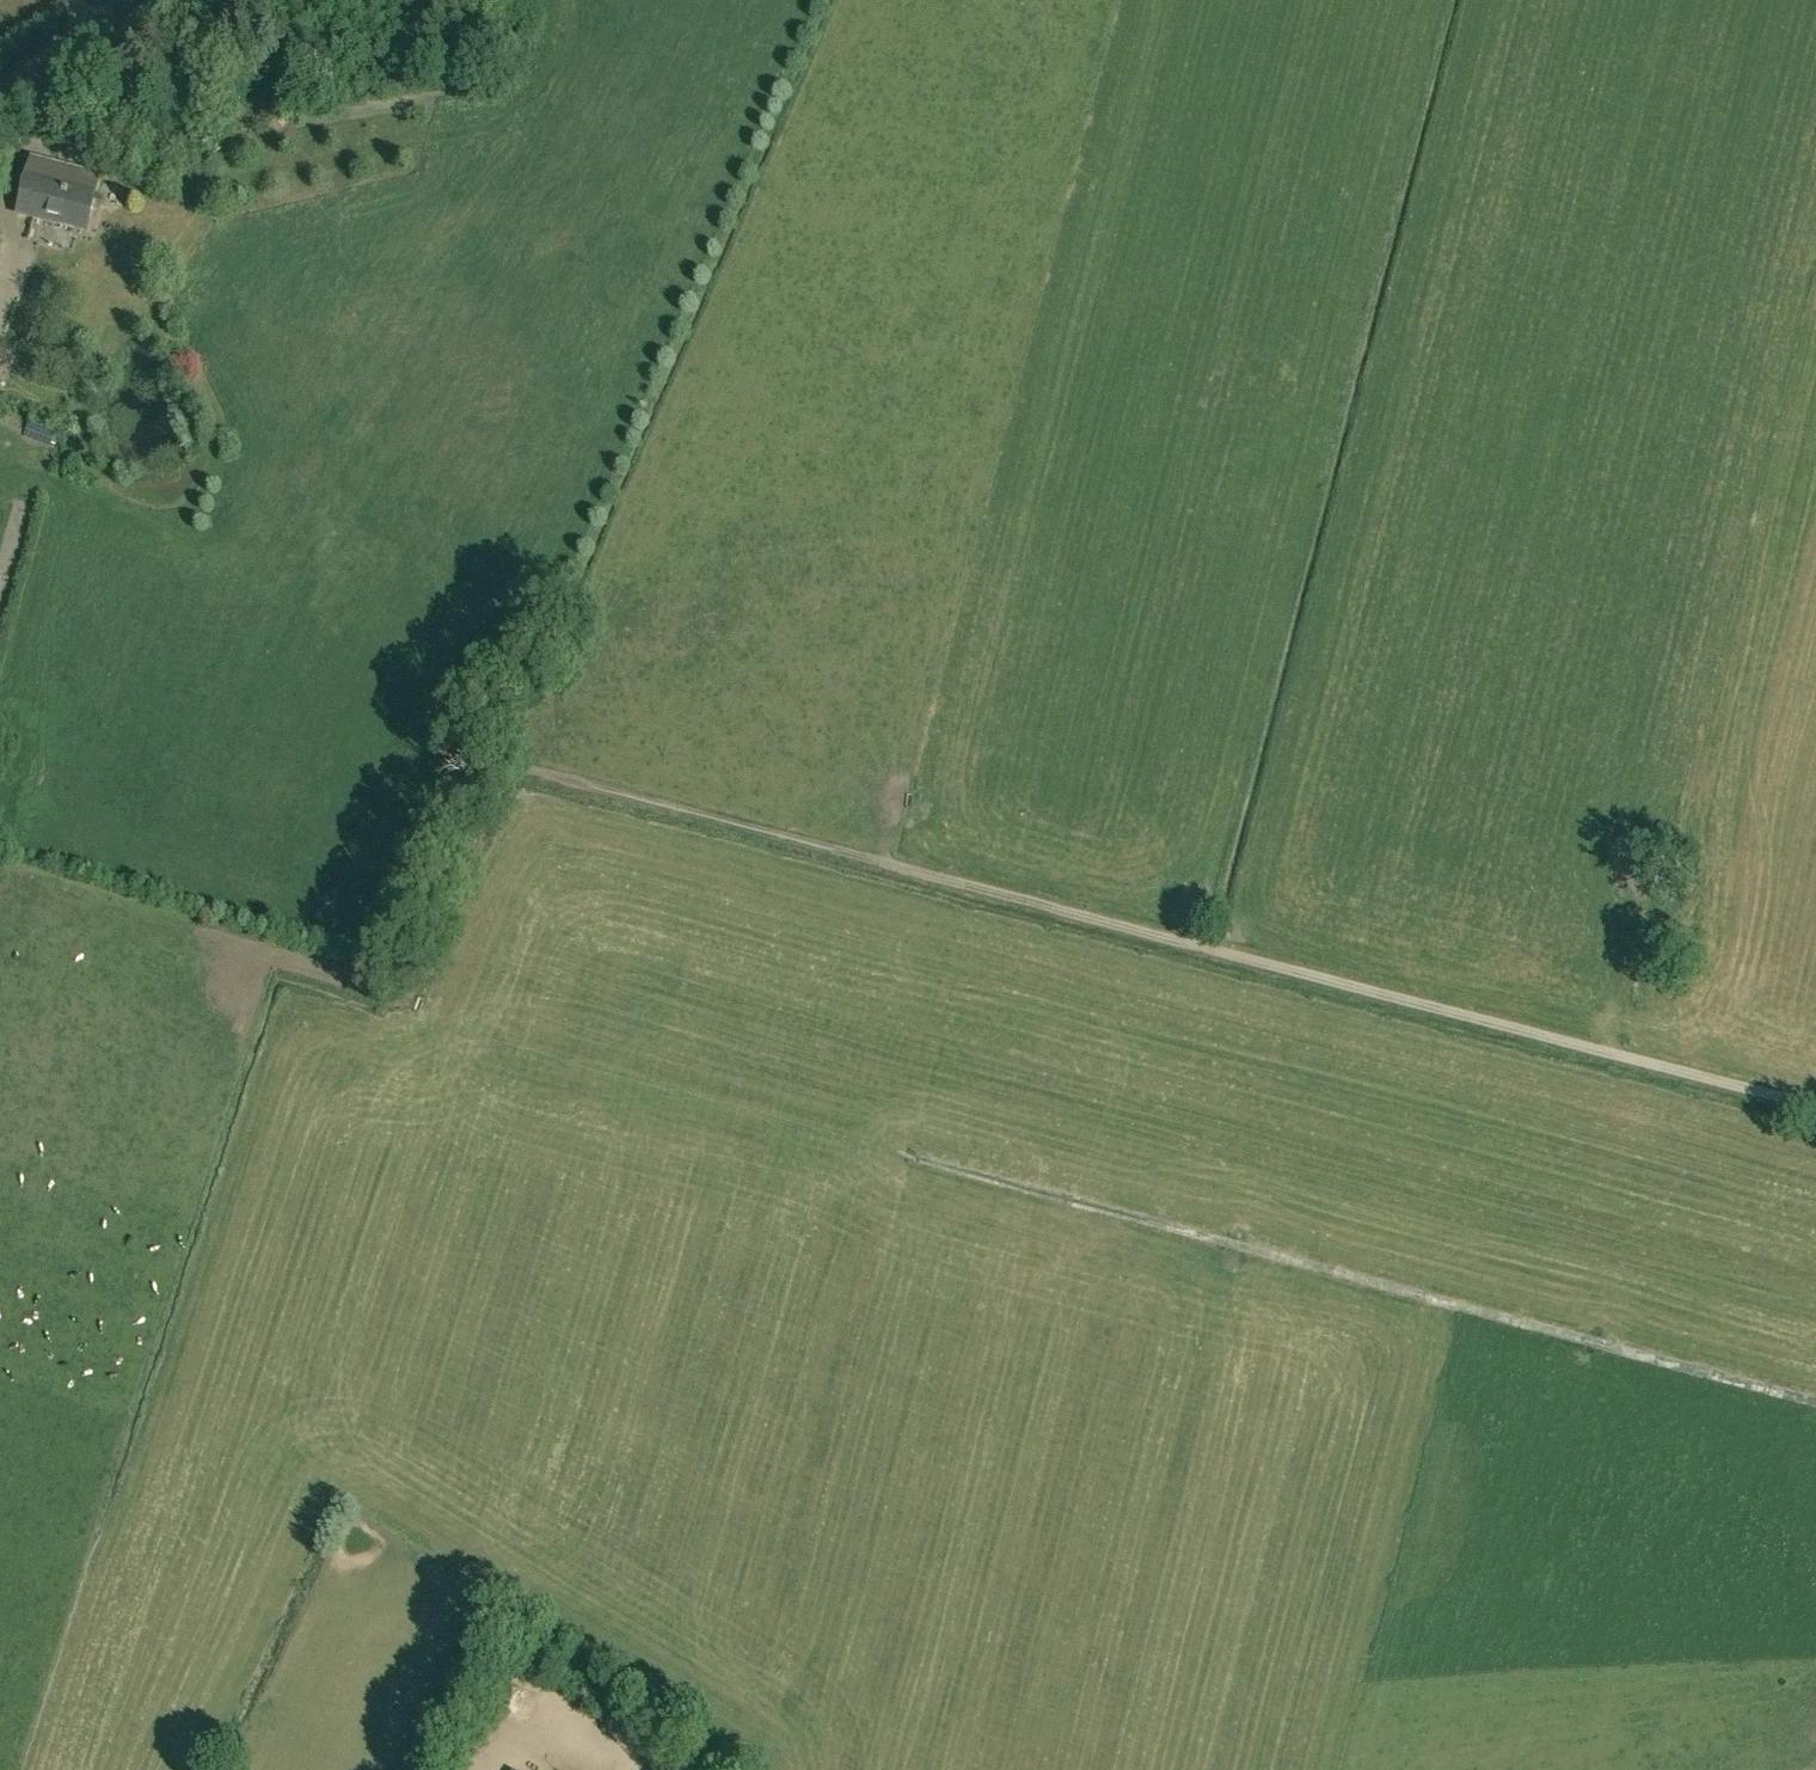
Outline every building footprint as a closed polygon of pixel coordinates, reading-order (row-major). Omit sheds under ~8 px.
[(87,229),(101,176),(34,159),(20,212),(87,229)]
